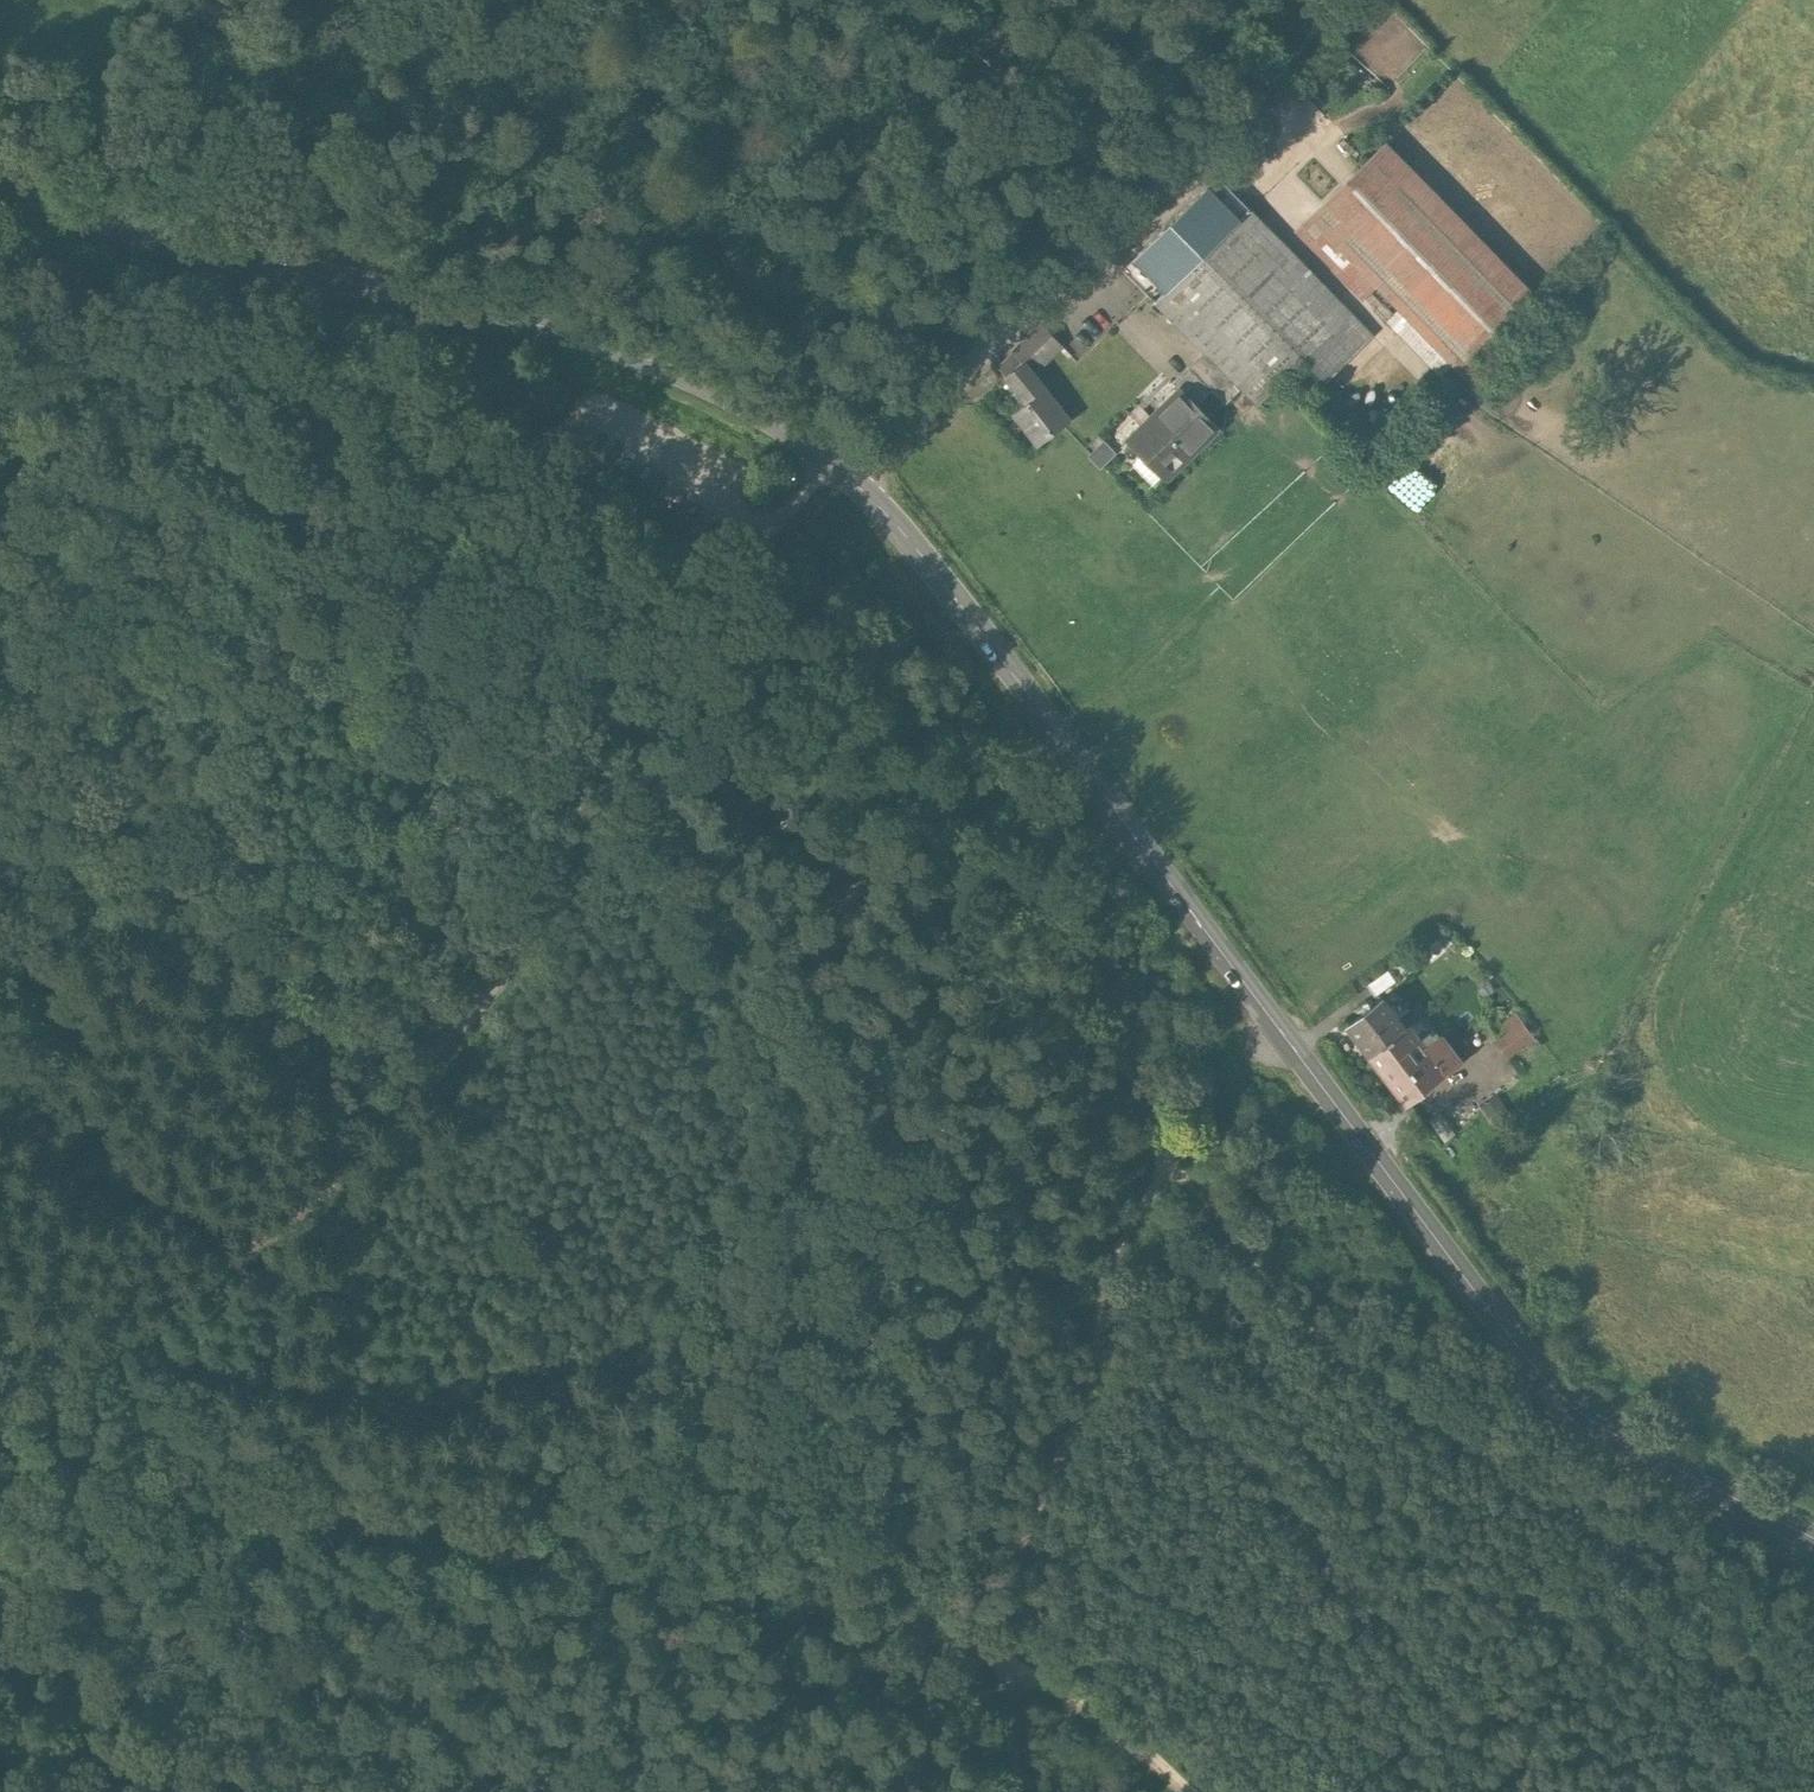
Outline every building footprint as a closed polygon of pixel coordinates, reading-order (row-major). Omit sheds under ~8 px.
[(1548,292),(1387,129),(1292,223),(1453,386),(1548,292)] [(1377,331),(1217,166),(1117,262),(1277,427),(1377,331)] [(1072,413),(1029,352),(991,379),(1034,439),(1072,413)] [(1225,425),(1180,380),(1128,432),(1172,477),(1225,425)] [(1107,465),(1123,449),(1110,436),(1094,452),(1107,465)] [(1345,1027),(1368,1057),(1407,1028),(1384,998),(1345,1027)] [(1368,1057),(1404,1104),(1461,1061),(1442,1035),(1427,1046),(1411,1025),(1407,1028),(1368,1057)] [(1496,1096),(1482,1108),(1496,1124),(1510,1112),(1496,1096)]
